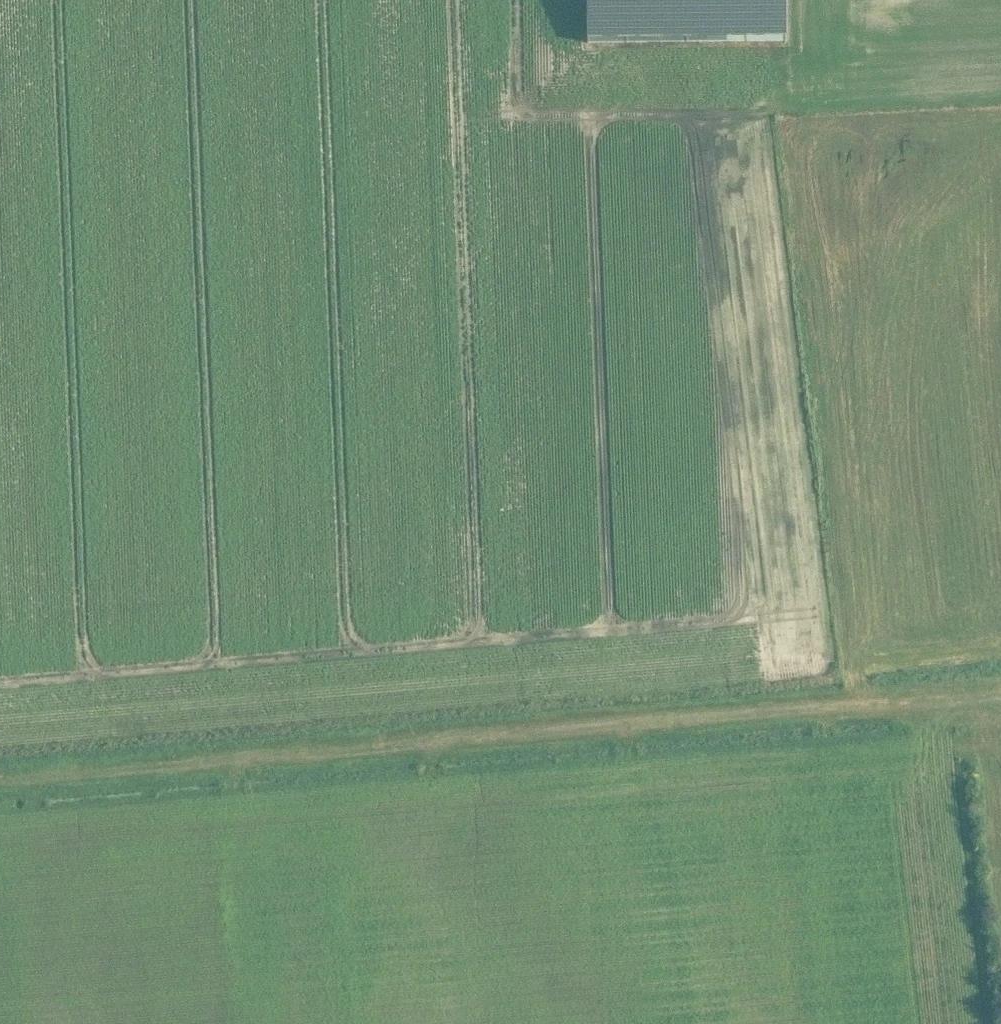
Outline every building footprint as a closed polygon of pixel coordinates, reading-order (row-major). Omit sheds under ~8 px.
[(588,43),(787,42),(787,0),(588,0),(588,43)]
